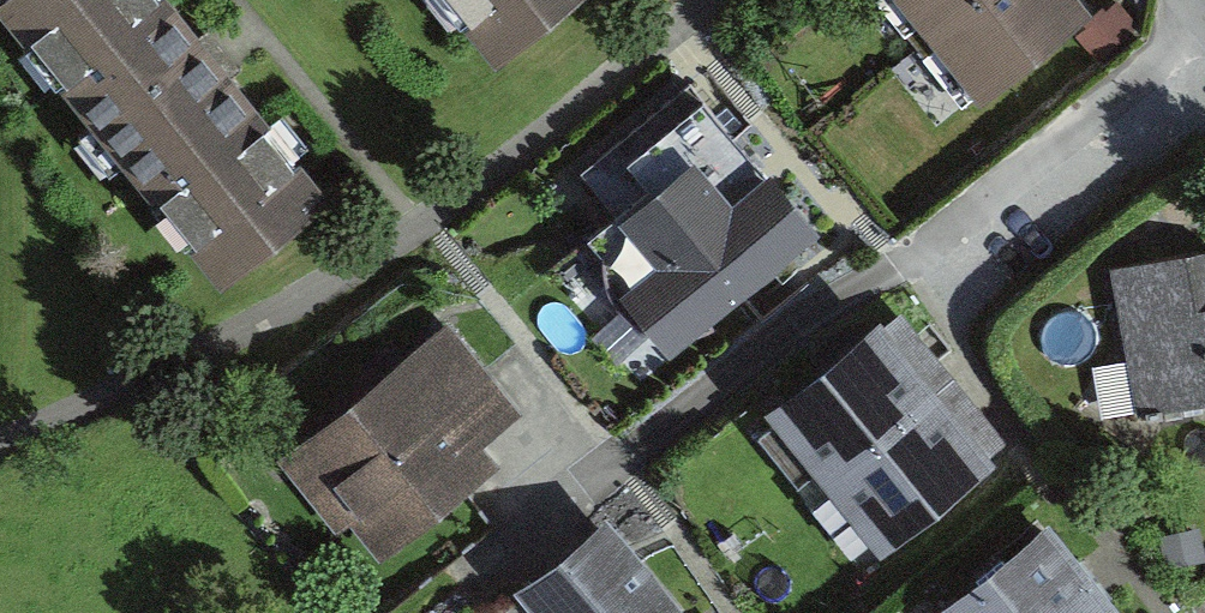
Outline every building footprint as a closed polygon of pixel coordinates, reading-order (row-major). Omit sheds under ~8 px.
[(152,0),(0,0),(0,29),(199,280),(307,195),(152,0)] [(483,49),(542,0),(442,0),(483,49)] [(1078,0),(878,0),(974,110),(1087,11),(1078,0)] [(819,234),(698,89),(612,161),(638,191),(558,258),(653,372),(819,234)] [(1109,264),(1135,417),(1204,405),(1204,248),(1109,264)] [(984,459),(877,321),(759,413),(866,550),(984,459)] [(512,416),(441,329),(276,461),(344,546),(359,534),(379,560),(495,467),(477,444),(512,416)] [(1047,515),(914,612),(1120,612),(1047,515)] [(506,590),(526,612),(676,612),(593,516),(506,590)]
